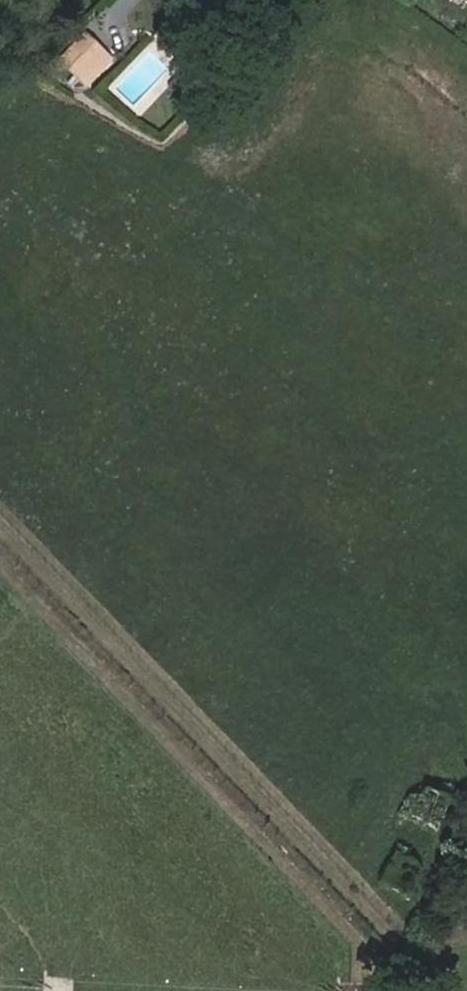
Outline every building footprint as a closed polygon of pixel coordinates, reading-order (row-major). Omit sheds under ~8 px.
[(84,85),(105,62),(86,42),(63,67),(84,85)] [(84,85),(93,92),(112,69),(105,62),(84,85)]
